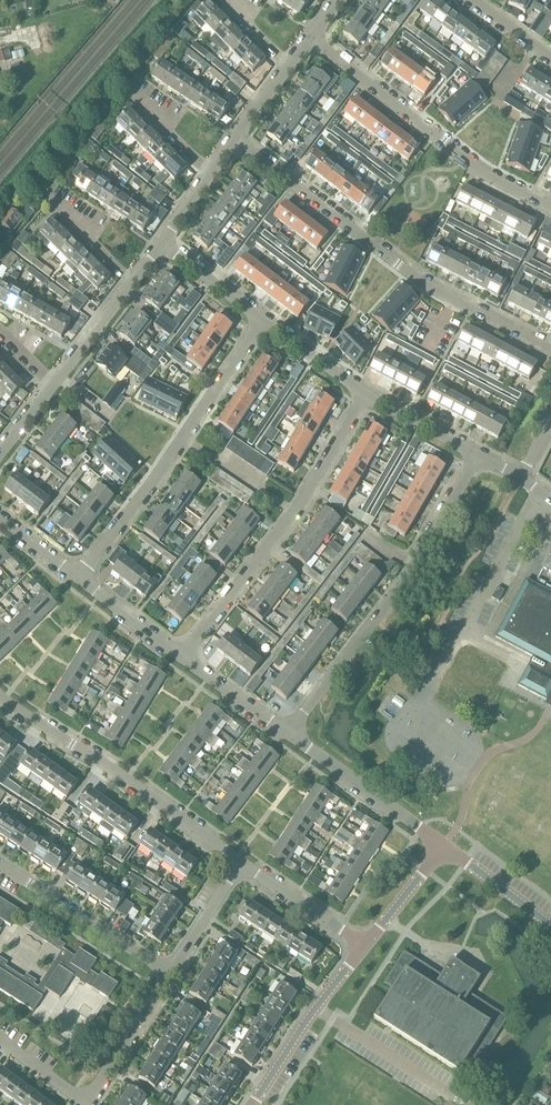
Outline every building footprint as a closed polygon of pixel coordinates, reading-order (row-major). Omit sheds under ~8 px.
[(294,0),(277,0),(277,1),(288,8),(294,0)] [(288,8),(299,16),(309,1),(308,0),(294,0),(288,8)] [(390,3),(386,0),(369,0),(367,2),(382,13),(390,3)] [(442,5),(435,0),(429,0),(420,12),(431,20),(442,5)] [(531,2),(528,0),(512,0),(509,5),(525,14),(528,8),(536,12),(539,6),(531,2)] [(408,16),(416,5),(411,1),(403,12),(408,16)] [(206,25),(219,12),(209,2),(196,15),(206,25)] [(374,24),(382,13),(367,2),(359,13),(374,24)] [(442,28),(453,13),(442,5),(431,20),(442,28)] [(536,35),(550,12),(543,8),(529,30),(536,35)] [(215,34),(228,21),(219,12),(206,25),(215,34)] [(400,27),(408,16),(403,12),(395,23),(400,27)] [(414,35),(418,30),(412,27),(420,17),(414,12),(403,27),(414,35)] [(536,35),(542,39),(550,24),(550,13),(550,12),(536,35)] [(366,35),(374,24),(359,13),(351,24),(366,35)] [(453,36),(464,21),(453,13),(442,28),(453,36)] [(180,37),(188,26),(182,21),(173,32),(180,37)] [(224,44),(237,31),(228,21),(215,34),(224,44)] [(464,44),(475,29),(464,21),(453,36),(464,44)] [(392,37),(400,27),(395,23),(387,34),(392,37)] [(358,46),(366,35),(351,24),(343,35),(358,46)] [(19,27),(3,31),(5,37),(16,34),(17,38),(22,36),(19,27)] [(474,52),(485,37),(475,29),(464,44),(474,52)] [(234,54),(247,41),(237,31),(224,44),(234,54)] [(408,42),(412,37),(405,32),(401,37),(408,42)] [(384,48),(392,37),(387,34),(379,44),(384,48)] [(177,40),(170,35),(153,56),(159,62),(177,40)] [(428,46),(432,41),(425,36),(422,41),(428,46)] [(493,50),(496,45),(485,37),(474,52),(485,60),(483,62),(482,61),(476,69),(481,72),(488,63),(488,62),(496,52),(493,50)] [(243,63),(256,50),(247,41),(234,54),(243,63)] [(435,51),(439,46),(432,41),(428,46),(435,51)] [(197,53),(201,48),(195,43),(191,47),(197,53)] [(384,48),(379,44),(378,43),(370,54),(376,59),(384,48)] [(422,53),(426,48),(419,43),(415,48),(422,53)] [(201,48),(197,53),(205,59),(209,54),(201,48)] [(430,58),(433,53),(426,48),(422,53),(430,58)] [(13,60),(10,50),(0,53),(0,64),(13,60)] [(256,50),(243,63),(252,73),(266,60),(256,50)] [(391,73),(402,58),(391,50),(380,65),(391,73)] [(191,51),(187,56),(194,61),(198,57),(191,51)] [(450,62),(454,57),(448,52),(444,57),(450,62)] [(492,58),(504,66),(508,61),(496,52),(492,58)] [(198,57),(194,61),(202,67),(205,62),(198,57)] [(457,67),(461,62),(454,57),(450,62),(457,67)] [(401,81),(413,66),(402,58),(391,73),(401,81)] [(499,72),(504,66),(492,58),(488,63),(499,72)] [(218,69),(222,65),(216,59),(212,64),(218,69)] [(441,59),(438,64),(445,69),(448,65),(441,59)] [(173,69),(175,67),(175,66),(171,63),(169,67),(161,62),(151,77),(162,85),(173,69)] [(495,78),(499,72),(488,63),(484,69),(495,78)] [(14,73),(21,71),(19,65),(12,67),(14,73)] [(222,65),(218,69),(225,75),(229,71),(222,65)] [(454,68),(448,65),(445,69),(440,76),(445,80),(454,68)] [(412,89),(423,74),(413,66),(401,81),(412,89)] [(173,92),(184,77),(173,69),(162,85),(173,92)] [(215,78),(219,74),(212,69),(209,73),(215,78)] [(475,80),(479,75),(471,69),(467,74),(475,80)] [(491,83),(495,78),(484,69),(479,75),(491,83)] [(531,93),(541,78),(530,70),(520,86),(531,93)] [(307,82),(322,93),(330,82),(315,71),(307,82)] [(230,81),(241,89),(246,83),(234,73),(229,79),(231,80),(230,81)] [(219,74),(215,78),(222,84),(226,79),(219,74)] [(423,74),(412,89),(423,97),(434,82),(423,74)] [(487,89),(491,83),(479,75),(475,80),(487,89)] [(185,100),(197,81),(198,80),(194,78),(191,81),(184,77),(173,92),(185,100)] [(550,87),(550,84),(541,78),(531,93),(528,99),(533,102),(536,96),(543,101),(550,87)] [(196,107),(206,91),(201,88),(204,83),(198,80),(197,81),(185,100),(196,107)] [(236,95),(241,89),(230,81),(225,87),(236,95)] [(314,104),(322,93),(307,82),(299,92),(314,104)] [(471,83),(461,92),(477,110),(488,101),(471,83)] [(550,112),(550,87),(543,101),(549,104),(545,110),(550,114),(550,112)] [(207,114),(217,99),(206,91),(196,107),(207,114)] [(336,104),(341,107),(350,96),(344,91),(335,103),(336,104)] [(306,114),(314,104),(299,92),(291,103),(306,114)] [(461,92),(450,101),(467,120),(477,110),(461,92)] [(505,103),(520,112),(524,106),(509,97),(505,103)] [(217,99),(207,114),(218,122),(228,106),(217,99)] [(355,122),(366,107),(355,99),(344,114),(355,122)] [(450,101),(440,111),(456,129),(467,120),(450,101)] [(298,125),(306,114),(291,103),(283,114),(298,125)] [(333,118),(341,107),(336,104),(328,114),(333,118)] [(366,130),(377,115),(366,107),(355,122),(366,130)] [(126,133),(139,120),(129,110),(116,123),(126,133)] [(531,119),(534,114),(527,110),(524,115),(531,119)] [(290,135),(298,125),(283,114),(275,124),(290,135)] [(325,129),(333,118),(328,114),(320,125),(325,129)] [(538,124),(541,118),(534,114),(531,119),(538,124)] [(376,138),(388,123),(377,115),(366,130),(376,138)] [(135,142),(148,129),(139,120),(126,133),(135,142)] [(387,146),(398,132),(388,123),(376,138),(387,146)] [(95,141),(106,128),(101,124),(90,137),(95,141)] [(281,146),(290,135),(275,124),(266,135),(281,146)] [(520,124),(516,138),(539,146),(543,132),(520,124)] [(320,125),(312,136),(317,139),(325,129),(320,125)] [(338,137),(342,132),(335,127),(332,132),(338,137)] [(145,152),(158,139),(148,129),(135,142),(145,152)] [(398,154),(409,140),(398,132),(387,146),(398,154)] [(333,144),(336,139),(330,134),(326,139),(333,144)] [(309,150),(317,139),(312,136),(304,146),(309,150)] [(352,148),(356,143),(350,138),(346,143),(352,148)] [(516,138),(511,151),(534,159),(539,146),(516,138)] [(125,139),(120,145),(125,150),(130,143),(125,139)] [(154,161),(167,148),(158,139),(145,152),(154,161)] [(83,157),(94,144),(89,140),(78,153),(83,157)] [(409,140),(398,154),(408,163),(419,148),(409,140)] [(359,153),(363,148),(356,143),(352,148),(359,153)] [(309,150),(304,146),(303,145),(294,156),(300,161),(309,150)] [(347,155),(351,150),(344,145),(340,150),(347,155)] [(110,153),(119,161),(123,156),(116,150),(117,149),(114,147),(110,153)] [(164,171),(177,158),(167,148),(154,161),(164,171)] [(354,160),(357,155),(351,150),(347,155),(354,160)] [(315,175),(327,159),(316,151),(304,166),(315,175)] [(511,151),(506,164),(529,172),(534,159),(511,151)] [(373,164),(377,159),(371,154),(367,159),(373,164)] [(123,156),(119,162),(127,168),(131,163),(123,156)] [(177,158),(164,171),(173,180),(186,167),(177,158)] [(326,183),(337,168),(327,159),(315,175),(326,183)] [(380,169),(384,164),(377,159),(373,164),(380,169)] [(368,171),(372,166),(365,161),(362,166),(368,171)] [(118,171),(122,167),(115,162),(112,167),(118,171)] [(86,194),(97,179),(88,173),(90,170),(83,165),(74,177),(79,180),(75,186),(86,194)] [(336,191),(348,176),(349,174),(339,166),(337,168),(326,183),(336,191)] [(375,176),(379,171),(372,166),(368,171),(375,176)] [(122,167),(118,171),(125,177),(129,173),(122,167)] [(140,177),(144,173),(138,168),(134,172),(140,177)] [(392,170),(388,175),(395,180),(399,175),(392,170)] [(144,173),(140,177),(148,183),(151,179),(144,173)] [(232,185),(247,196),(254,201),(259,196),(251,190),(255,185),(240,174),(232,185)] [(347,199),(358,184),(348,176),(336,191),(347,199)] [(387,177),(383,182),(390,187),(394,182),(387,177)] [(97,202),(108,186),(97,179),(86,194),(97,202)] [(138,188),(142,184),(136,179),(132,183),(138,188)] [(357,207),(369,192),(358,184),(347,199),(357,207)] [(154,190),(165,198),(169,193),(159,185),(154,190)] [(239,206),(247,196),(232,185),(224,195),(239,206)] [(108,209),(116,198),(119,194),(108,186),(97,202),(108,209)] [(467,209),(476,193),(464,187),(456,203),(467,209)] [(130,201),(125,198),(129,193),(123,188),(119,194),(116,198),(108,209),(120,217),(130,201)] [(130,224),(133,221),(141,209),(149,196),(152,192),(149,190),(146,194),(142,200),(141,200),(137,206),(130,201),(120,217),(130,224)] [(149,196),(141,209),(146,213),(154,201),(159,205),(165,198),(154,190),(152,192),(149,196)] [(369,192),(357,207),(368,215),(380,200),(369,192)] [(479,215),(488,199),(476,193),(467,209),(479,215)] [(231,217),(239,206),(224,195),(216,206),(231,217)] [(262,207),(267,211),(276,200),(270,195),(265,201),(261,207),(262,207)] [(259,196),(254,201),(261,207),(265,201),(259,196)] [(491,222),(500,205),(488,199),(479,215),(491,222)] [(279,222),(283,225),(284,226),(295,211),(285,203),(277,212),(274,210),(264,222),(274,229),(279,222)] [(503,228),(512,211),(500,205),(491,222),(503,228)] [(27,206),(18,216),(22,219),(26,223),(35,213),(33,211),(27,206)] [(235,220),(231,217),(216,206),(208,217),(223,228),(228,221),(232,224),(235,220)] [(263,217),(267,211),(262,207),(258,213),(263,217)] [(133,221),(130,224),(142,232),(152,216),(146,213),(141,209),(133,221)] [(22,219),(18,216),(11,210),(0,222),(0,224),(10,233),(22,219)] [(296,235),(307,220),(295,211),(284,226),(296,235)] [(515,234),(523,217),(512,211),(503,228),(515,234)] [(445,225),(446,224),(449,217),(445,216),(443,214),(433,227),(442,231),(449,235),(452,229),(445,225)] [(219,233),(223,228),(208,217),(200,227),(220,242),(224,236),(219,233)] [(453,227),(456,221),(449,217),(446,224),(453,227)] [(523,217),(515,234),(527,240),(536,224),(523,217)] [(306,242),(317,228),(307,220),(296,235),(306,242)] [(50,244),(62,231),(53,221),(40,234),(50,244)] [(246,228),(251,232),(256,224),(252,221),(246,228)] [(469,235),(472,229),(465,226),(462,232),(469,235)] [(221,243),(220,242),(200,227),(192,238),(207,249),(212,243),(218,247),(221,243)] [(246,239),(251,232),(246,228),(241,235),(246,239)] [(317,228),(306,242),(316,250),(327,235),(317,228)] [(549,254),(550,252),(550,249),(550,231),(546,228),(537,245),(545,249),(542,253),(548,256),(549,254)] [(476,239),(479,233),(472,229),(469,235),(476,239)] [(533,230),(527,240),(531,242),(536,232),(533,230)] [(59,253),(72,240),(62,231),(50,244),(59,253)] [(267,241),(271,236),(264,231),(261,236),(267,241)] [(465,243),(468,237),(461,233),(458,239),(465,243)] [(262,249),(266,244),(254,235),(245,247),(251,251),(256,244),(262,249)] [(472,246),(475,240),(468,237),(465,243),(472,246)] [(493,247),(496,241),(490,238),(486,244),(493,247)] [(30,264),(34,259),(37,256),(17,240),(10,248),(30,264)] [(68,263),(81,250),(72,240),(59,253),(68,263)] [(500,251),(503,245),(496,241),(493,247),(500,251)] [(282,252),(286,247),(279,242),(276,247),(282,252)] [(231,250),(234,253),(240,245),(236,243),(231,250)] [(437,268),(446,251),(434,245),(425,261),(437,268)] [(489,255),(492,249),(485,246),(482,252),(489,255)] [(289,257),(293,252),(286,247),(282,252),(289,257)] [(234,253),(231,250),(228,248),(216,265),(222,269),(234,253)] [(276,259),(280,254),(273,249),(269,254),(276,259)] [(496,259),(499,253),(492,249),(489,255),(496,259)] [(537,263),(532,260),(536,251),(531,249),(523,264),(534,269),(537,263)] [(78,272),(91,259),(81,250),(68,263),(78,272)] [(519,250),(516,258),(521,260),(525,253),(519,250)] [(352,251),(343,263),(362,277),(363,277),(371,265),(352,251)] [(449,274),(458,257),(446,251),(437,268),(449,274)] [(17,259),(7,252),(0,261),(3,264),(3,265),(9,270),(17,259)] [(283,264),(287,259),(280,254),(276,259),(283,264)] [(245,279),(256,264),(245,255),(233,270),(245,279)] [(461,280),(470,263),(458,257),(449,274),(461,280)] [(301,258),(297,263),(304,268),(307,263),(301,258)] [(510,258),(507,264),(513,268),(517,262),(510,258)] [(87,281),(100,269),(91,259),(78,272),(87,281)] [(41,272),(45,267),(37,261),(33,267),(41,272)] [(343,263),(335,275),(354,288),(362,277),(343,263)] [(473,286),(482,269),(470,263),(461,280),(473,286)] [(255,286),(266,272),(256,264),(245,279),(255,286)] [(298,275),(301,270),(294,265),(291,270),(298,275)] [(522,265),(512,285),(515,287),(516,287),(517,287),(524,273),(525,271),(527,267),(522,265)] [(45,267),(41,272),(48,278),(52,273),(45,267)] [(530,276),(533,270),(527,267),(524,273),(530,276)] [(34,278),(38,273),(30,268),(26,273),(33,278),(34,278)] [(100,269),(87,281),(97,291),(110,278),(100,269)] [(485,292),(493,275),(482,269),(473,286),(485,292)] [(308,276),(301,270),(298,275),(305,281),(308,276)] [(266,295),(277,280),(266,272),(255,286),(266,295)] [(34,278),(33,278),(41,284),(45,279),(38,273),(34,278)] [(335,275),(326,286),(346,300),(354,288),(335,275)] [(493,275),(485,292),(497,298),(506,282),(493,275)] [(547,285),(550,279),(544,276),(541,282),(547,285)] [(12,289),(16,281),(11,277),(6,285),(0,282),(0,303),(3,305),(12,289)] [(155,289),(169,299),(175,304),(181,297),(175,292),(178,287),(165,277),(155,289)] [(66,284),(66,283),(59,278),(55,284),(62,289),(66,284)] [(277,303),(288,288),(277,280),(266,295),(277,303)] [(393,281),(385,293),(404,307),(413,296),(393,281)] [(66,284),(62,289),(70,295),(74,289),(66,283),(66,284)] [(55,294),(59,289),(51,284),(47,289),(55,295),(55,294)] [(322,294),(326,289),(319,284),(316,289),(322,294)] [(519,310),(528,293),(517,287),(516,287),(515,287),(507,303),(519,310)] [(287,311),(299,296),(288,288),(277,303),(287,311)] [(14,311),(23,296),(12,289),(3,305),(14,311)] [(55,294),(55,295),(62,300),(66,295),(59,289),(55,294)] [(158,312),(169,299),(155,289),(145,302),(158,312)] [(73,298),(83,306),(88,300),(77,292),(73,298)] [(189,314),(201,297),(196,293),(183,310),(189,314)] [(385,293),(377,305),(396,319),(404,307),(385,293)] [(531,316),(540,299),(528,293),(519,310),(531,316)] [(26,318),(35,302),(23,296),(14,311),(26,318)] [(299,296),(287,311),(298,319),(309,304),(299,296)] [(47,309),(40,305),(43,300),(38,298),(35,302),(26,318),(38,325),(47,309)] [(79,312),(83,306),(73,298),(67,304),(79,312)] [(550,306),(550,305),(540,299),(531,316),(543,322),(550,306)] [(195,311),(199,314),(205,307),(201,303),(195,311)] [(377,305),(368,316),(388,331),(396,319),(377,305)] [(313,306),(299,325),(310,334),(324,315),(313,306)] [(49,331),(58,315),(47,309),(38,325),(49,331)] [(58,315),(49,331),(61,338),(70,322),(64,319),(67,312),(63,309),(59,316),(58,315)] [(128,324),(149,340),(154,335),(148,330),(151,326),(136,314),(128,324)] [(158,319),(175,332),(179,326),(162,314),(158,319)] [(85,324),(88,318),(82,315),(79,320),(85,324)] [(325,315),(310,334),(322,342),(336,324),(325,315)] [(189,327),(195,320),(191,316),(185,324),(189,327)] [(210,327),(226,337),(232,327),(217,317),(210,327)] [(170,338),(175,332),(158,319),(154,325),(170,338)] [(144,348),(149,340),(128,324),(119,336),(134,348),(138,343),(144,348)] [(183,335),(189,327),(185,324),(179,332),(183,335)] [(470,349),(479,333),(466,326),(457,342),(470,349)] [(219,347),(226,337),(210,327),(203,337),(219,347)] [(481,355),(490,339),(479,333),(470,349),(481,355)] [(351,334),(340,355),(353,362),(364,341),(351,334)] [(393,344),(396,339),(388,335),(385,340),(393,344)] [(212,358),(219,347),(203,337),(196,347),(212,358)] [(172,349),(178,342),(174,338),(168,346),(172,349)] [(266,353),(267,340),(256,339),(255,352),(266,353)] [(494,362),(503,346),(490,339),(481,355),(494,362)] [(364,341),(353,362),(366,369),(377,347),(364,341)] [(116,343),(112,349),(110,348),(97,365),(115,379),(126,366),(140,377),(148,367),(116,343)] [(410,353),(412,348),(405,344),(402,349),(410,353)] [(176,352),(172,349),(168,346),(163,352),(171,358),(176,352)] [(506,369),(515,352),(503,346),(494,362),(506,369)] [(202,372),(212,358),(196,347),(186,361),(202,372)] [(132,354),(148,367),(153,361),(136,348),(132,354)] [(417,357),(420,352),(412,348),(410,353),(417,357)] [(517,374),(526,358),(515,352),(506,369),(517,374)] [(382,377),(390,361),(378,354),(369,370),(382,377)] [(428,356),(425,361),(433,365),(436,360),(428,356)] [(454,366),(457,360),(450,356),(447,362),(454,366)] [(255,368),(271,379),(279,368),(263,357),(255,368)] [(526,358),(517,374),(528,380),(537,364),(526,358)] [(394,384),(402,367),(390,361),(382,377),(394,384)] [(449,375),(452,369),(445,365),(442,371),(449,375)] [(471,375),(474,369),(467,365),(464,371),(471,375)] [(14,376),(4,366),(0,370),(0,389),(1,389),(14,376)] [(140,377),(139,378),(144,382),(152,371),(148,367),(147,368),(140,377)] [(405,390),(414,373),(402,367),(394,384),(405,390)] [(263,390),(271,379),(255,368),(248,379),(263,390)] [(478,379),(481,373),(474,369),(471,375),(478,379)] [(414,373),(405,390),(417,396),(425,379),(414,373)] [(467,384),(470,378),(463,374),(460,380),(467,384)] [(14,376),(1,389),(11,399),(24,386),(14,376)] [(287,382),(293,386),(297,380),(292,376),(287,382)] [(474,387),(477,381),(470,378),(467,384),(474,387)] [(149,379),(138,401),(151,407),(162,385),(149,379)] [(256,401),(263,390),(248,379),(240,390),(256,401)] [(496,388),(499,382),(492,379),(489,385),(496,388)] [(503,392),(506,386),(499,382),(496,388),(503,392)] [(324,384),(321,389),(326,392),(330,387),(324,384)] [(116,385),(102,402),(110,408),(124,391),(116,385)] [(162,385),(151,407),(164,413),(175,391),(162,385)] [(440,408),(448,391),(436,385),(427,401),(440,408)] [(491,396),(494,390),(487,387),(484,393),(491,396)] [(282,402),(287,395),(281,391),(277,388),(272,395),(276,399),(282,402)] [(248,412),(256,401),(240,390),(233,401),(248,412)] [(497,400),(500,394),(494,390),(491,396),(497,400)] [(514,390),(511,396),(518,400),(521,394),(514,390)] [(175,391),(164,413),(177,420),(188,398),(175,391)] [(451,414),(460,397),(448,391),(440,408),(451,414)] [(311,406),(327,415),(334,403),(318,394),(311,406)] [(290,408),(295,401),(290,397),(285,405),(290,408)] [(462,420),(471,403),(460,397),(451,414),(462,420)] [(278,409),(282,402),(276,399),(272,405),(278,409)] [(510,399),(507,405),(514,408),(517,402),(510,399)] [(241,423),(248,412),(233,401),(225,412),(241,423)] [(475,426),(483,410),(471,403),(462,420),(475,426)] [(105,424),(79,404),(71,414),(97,434),(105,424)] [(285,415),(290,408),(285,405),(281,412),(285,415)] [(321,427),(327,415),(311,406),(305,417),(321,427)] [(486,432),(495,416),(483,410),(475,426),(486,432)] [(233,434),(241,423),(225,412),(217,424),(233,434)] [(70,414),(67,419),(74,425),(78,420),(70,414)] [(267,424),(271,418),(265,414),(261,421),(267,424)] [(53,426),(68,438),(76,427),(74,425),(67,419),(61,415),(53,426)] [(256,426),(261,418),(255,415),(250,422),(256,426)] [(495,416),(486,432),(498,438),(507,422),(495,416)] [(314,438),(321,427),(305,417),(298,429),(314,438)] [(280,423),(276,419),(271,427),(275,430),(280,423)] [(263,431),(267,424),(261,421),(257,427),(263,431)] [(364,436),(380,445),(387,434),(371,425),(364,436)] [(59,449),(68,438),(53,426),(44,437),(59,449)] [(266,434),(270,438),(275,430),(271,427),(266,434)] [(307,449),(314,438),(298,429),(291,440),(307,449)] [(89,432),(86,436),(87,439),(89,441),(93,440),(95,438),(96,437),(95,433),(93,431),(89,432)] [(253,446),(257,439),(251,435),(247,442),(253,446)] [(374,457),(380,445),(364,436),(358,448),(374,457)] [(50,461),(59,449),(44,437),(35,449),(50,461)] [(110,437),(93,455),(104,465),(120,447),(110,437)] [(266,477),(272,468),(273,465),(258,455),(253,452),(233,438),(225,450),(266,477)] [(300,461),(307,449),(291,440),(284,452),(300,461)] [(397,448),(403,451),(407,443),(401,440),(397,448)] [(261,452),(266,444),(261,441),(256,448),(261,452)] [(415,448),(410,445),(406,452),(411,454),(415,448)] [(24,446),(13,460),(20,465),(31,451),(24,446)] [(120,447),(104,465),(114,475),(131,457),(120,447)] [(366,470),(374,457),(358,448),(350,460),(366,470)] [(75,461),(79,464),(83,459),(87,453),(85,452),(83,450),(75,461)] [(293,473),(300,461),(284,452),(277,463),(293,473)] [(40,465),(43,461),(33,453),(30,458),(35,461),(40,465)] [(131,457),(114,475),(125,484),(141,466),(131,457)] [(392,468),(397,460),(392,457),(387,465),(392,468)] [(422,470),(439,479),(445,468),(429,459),(422,470)] [(360,480),(366,470),(350,460),(344,471),(360,480)] [(52,474),(55,470),(43,461),(40,465),(52,474)] [(70,476),(77,466),(73,463),(65,473),(70,476)] [(388,476),(392,468),(387,465),(383,473),(388,476)] [(220,471),(215,467),(207,478),(213,482),(220,471)] [(55,470),(52,474),(63,483),(66,479),(55,470)] [(73,478),(77,481),(83,473),(79,470),(73,478)] [(432,491),(439,479),(422,470),(416,481),(432,491)] [(226,474),(220,471),(213,482),(218,486),(226,474)] [(354,492),(360,480),(344,471),(338,482),(354,492)] [(176,485),(192,496),(201,485),(185,473),(176,485)] [(15,498),(27,483),(15,474),(4,489),(15,498)] [(231,478),(226,474),(218,486),(223,489),(231,478)] [(105,475),(102,478),(107,483),(110,479),(105,475)] [(236,482),(231,478),(223,489),(229,493),(236,482)] [(379,491),(383,483),(378,480),(374,488),(379,491)] [(424,503),(432,491),(416,481),(408,494),(424,503)] [(241,485),(236,482),(229,493),(234,496),(241,485)] [(347,504),(354,492),(338,482),(330,495),(347,504)] [(27,507),(38,492),(27,483),(15,498),(27,507)] [(66,496),(72,488),(68,484),(62,493),(66,496)] [(184,508),(192,496),(176,485),(168,497),(184,508)] [(247,489),(241,485),(234,496),(240,500),(247,489)] [(91,496),(106,508),(114,497),(99,486),(91,496)] [(374,499),(379,491),(374,488),(369,496),(374,499)] [(253,493),(247,489),(240,500),(246,505),(253,493)] [(38,492),(27,507),(38,516),(50,501),(38,492)] [(60,504),(66,496),(62,493),(56,501),(60,504)] [(418,514),(424,503),(408,494),(402,505),(418,514)] [(96,520),(106,508),(91,496),(81,508),(96,520)] [(176,519),(184,508),(168,497),(160,508),(176,519)] [(224,505),(228,508),(234,501),(230,497),(224,505)] [(218,508),(222,502),(217,498),(212,504),(218,508)] [(367,512),(371,504),(366,501),(362,510),(367,512)] [(412,525),(418,514),(402,505),(395,516),(412,525)] [(48,519),(54,511),(50,508),(44,516),(48,519)] [(88,531),(96,520),(81,508),(73,519),(88,531)] [(167,530),(176,519),(160,508),(152,519),(167,530)] [(357,509),(353,517),(362,522),(366,514),(357,509)] [(235,521),(251,533),(260,521),(244,510),(235,521)] [(317,520),(332,532),(341,521),(326,510),(317,520)] [(206,523),(210,517),(205,513),(200,519),(206,523)] [(217,524),(223,516),(219,513),(213,521),(217,524)] [(404,538),(412,525),(395,516),(388,527),(384,525),(379,532),(393,541),(397,534),(404,538)] [(78,542),(88,531),(73,519),(63,531),(78,542)] [(159,542),(167,530),(152,519),(143,531),(159,542)] [(201,530),(206,523),(200,519),(195,525),(201,530)] [(324,543),(332,532),(317,520),(309,531),(324,543)] [(211,532),(217,524),(213,521),(207,529),(211,532)] [(242,544),(251,533),(235,521),(227,532),(242,544)] [(199,546),(208,534),(203,531),(194,543),(199,546)] [(315,554),(324,543),(309,531),(300,543),(315,554)] [(350,539),(354,542),(360,534),(356,531),(350,539)] [(233,555),(242,544),(227,532),(218,543),(233,555)] [(150,546),(152,542),(141,534),(139,538),(150,546)] [(188,545),(194,538),(190,534),(184,542),(188,545)] [(348,534),(342,541),(346,544),(350,539),(352,537),(348,534)] [(161,554),(164,551),(152,542),(150,546),(161,554)] [(220,572),(224,566),(224,567),(233,555),(218,543),(209,555),(211,556),(207,561),(220,572)] [(306,566),(307,565),(315,554),(300,543),(291,554),(306,566)] [(360,543),(352,555),(355,557),(379,575),(384,567),(386,564),(360,543)] [(181,546),(175,554),(179,557),(186,549),(181,546)] [(338,554),(342,557),(349,548),(345,546),(338,554)] [(5,561),(15,571),(16,569),(19,566),(10,557),(0,547),(0,566),(5,561)] [(122,581),(134,566),(123,557),(126,554),(118,547),(107,561),(115,567),(111,572),(122,581)] [(330,560),(336,556),(332,550),(326,554),(330,560)] [(164,551),(161,554),(174,564),(176,560),(164,551)] [(181,562),(185,565),(192,557),(187,554),(181,562)] [(332,562),(336,565),(342,557),(338,554),(332,562)] [(351,562),(355,557),(350,554),(347,558),(351,562)] [(216,577),(220,572),(207,561),(203,566),(201,565),(192,576),(207,588),(216,577)] [(274,575),(289,587),(298,576),(283,565),(274,575)] [(330,573),(326,570),(321,576),(307,565),(302,570),(321,584),(330,573)] [(133,590),(145,575),(134,566),(122,581),(133,590)] [(367,566),(358,577),(373,589),(382,577),(379,575),(367,566)] [(384,567),(379,575),(382,577),(388,570),(384,567)] [(505,568),(496,586),(503,589),(513,572),(505,568)] [(170,577),(174,580),(180,572),(176,569),(170,577)] [(19,575),(13,581),(15,583),(21,577),(19,575)] [(145,575),(133,590),(145,599),(157,584),(145,575)] [(280,599),(289,587),(274,575),(265,587),(280,599)] [(199,599),(207,588),(192,576),(183,587),(199,599)] [(164,585),(168,588),(174,580),(170,577),(164,585)] [(364,600),(373,589),(358,577),(349,589),(364,600)] [(536,585),(526,579),(495,637),(533,657),(518,685),(550,702),(550,593),(536,585)] [(34,601),(47,614),(57,605),(37,585),(33,589),(39,595),(34,601)] [(190,611),(199,599),(183,587),(175,598),(190,611)] [(271,609),(280,599),(265,587),(257,598),(271,609)] [(307,595),(311,598),(317,590),(313,587),(307,595)] [(499,602),(504,591),(497,588),(491,599),(499,602)] [(355,611),(364,600),(349,589),(341,600),(355,611)] [(321,591),(317,597),(321,600),(325,595),(321,591)] [(294,601),(296,594),(290,592),(287,598),(294,601)] [(151,601),(155,604),(162,596),(158,593),(151,601)] [(299,596),(295,603),(298,606),(302,602),(303,599),(299,596)] [(181,622),(190,611),(175,598),(166,610),(181,622)] [(262,621),(271,609),(257,598),(247,610),(262,621)] [(347,622),(355,611),(341,600),(332,611),(347,622)] [(37,624),(47,614),(34,601),(27,608),(21,601),(18,605),(37,624)] [(284,614),(290,608),(282,601),(276,606),(284,614)] [(295,610),(299,613),(305,605),(302,602),(298,606),(295,610)] [(27,634),(37,624),(18,605),(13,609),(19,615),(14,621),(27,634)] [(289,618),(293,622),(299,613),(295,610),(289,618)] [(251,625),(254,621),(245,614),(241,618),(251,625)] [(14,621),(7,627),(1,621),(0,622),(0,627),(17,644),(27,634),(14,621)] [(263,634),(266,630),(254,621),(251,625),(263,634)] [(315,632),(330,644),(338,633),(323,622),(315,632)] [(278,632),(282,635),(288,627),(284,624),(278,632)] [(17,644),(0,627),(0,646),(8,653),(17,644)] [(266,630),(263,634),(275,643),(278,639),(266,630)] [(85,644),(101,654),(105,646),(113,651),(116,646),(92,631),(85,644)] [(291,640),(295,634),(291,631),(287,636),(291,640)] [(320,656),(330,644),(315,632),(305,644),(320,656)] [(226,657),(237,642),(228,635),(216,650),(226,657)] [(237,666),(249,651),(237,642),(226,657),(237,666)] [(97,661),(101,654),(85,644),(78,655),(101,670),(104,665),(97,661)] [(312,666),(320,656),(305,644),(297,655),(312,666)] [(249,651),(237,666),(250,676),(262,661),(249,651)] [(275,662),(278,656),(273,653),(270,658),(275,662)] [(99,674),(101,670),(78,655),(71,667),(87,677),(91,670),(98,675),(99,674)] [(304,677),(312,666),(297,655),(289,666),(304,677)] [(142,679),(158,689),(166,676),(142,662),(139,667),(147,671),(142,679)] [(295,688),(304,677),(289,666),(280,677),(295,688)] [(82,685),(87,677),(71,667),(63,679),(87,694),(89,689),(82,685)] [(261,670),(256,676),(260,679),(264,674),(261,670)] [(119,673),(116,679),(124,683),(127,678),(119,673)] [(286,700),(295,688),(280,677),(271,689),(286,700)] [(84,699),(87,694),(63,679),(56,691),(72,701),(76,694),(84,699)] [(151,700),(158,689),(142,679),(138,686),(130,681),(127,686),(151,700)] [(118,695),(121,689),(113,684),(110,690),(118,695)] [(144,712),(151,700),(127,686),(124,691),(132,695),(128,702),(144,712)] [(67,709),(72,701),(56,691),(48,704),(72,718),(75,713),(67,709)] [(384,708),(392,716),(403,704),(395,696),(384,708)] [(109,701),(107,706),(109,707),(113,710),(115,705),(112,703),(109,701)] [(136,724),(144,712),(128,702),(123,710),(115,705),(113,710),(136,724)] [(202,716),(217,728),(222,721),(229,726),(233,722),(211,705),(202,716)] [(136,724),(113,710),(109,707),(106,712),(117,719),(113,726),(129,736),(136,724)] [(212,735),(217,728),(202,716),(194,727),(219,747),(221,748),(224,744),(212,735)] [(121,749),(129,736),(113,726),(108,734),(101,729),(98,734),(121,749)] [(216,751),(219,747),(194,727),(185,738),(200,750),(205,743),(212,748),(216,751)] [(15,759),(8,754),(17,742),(6,734),(0,741),(0,756),(4,759),(0,765),(0,766),(2,767),(0,770),(0,779),(15,759)] [(194,757),(200,750),(185,738),(177,749),(203,769),(205,765),(194,757)] [(255,757),(270,769),(279,757),(257,740),(254,745),(260,750),(255,757)] [(44,757),(32,748),(20,764),(15,759),(0,779),(0,783),(3,785),(11,774),(13,776),(21,766),(32,774),(44,757)] [(199,774),(203,769),(177,749),(168,760),(183,772),(188,765),(199,774)] [(238,755),(235,759),(240,763),(243,759),(238,755)] [(43,782),(55,765),(44,757),(32,774),(43,782)] [(262,780),(270,769),(255,757),(250,764),(243,759),(240,763),(262,780)] [(177,779),(183,772),(168,760),(159,772),(181,789),(184,785),(177,779)] [(253,791),(262,780),(240,763),(237,767),(243,773),(238,779),(253,791)] [(54,790),(67,773),(55,765),(43,782),(54,790)] [(205,780),(208,773),(202,770),(199,778),(205,780)] [(67,773),(54,790),(66,799),(78,781),(67,773)] [(284,783),(294,794),(305,783),(295,773),(284,783)] [(213,778),(210,781),(214,784),(217,786),(219,783),(217,781),(213,778)] [(245,801),(253,791),(238,779),(233,786),(226,781),(223,785),(245,801)] [(237,813),(245,801),(223,785),(219,789),(226,795),(221,801),(237,813)] [(308,797),(324,807),(329,800),(336,805),(339,800),(332,796),(316,785),(308,797)] [(92,814),(104,797),(92,788),(80,805),(92,814)] [(32,797),(21,790),(17,795),(29,802),(32,797)] [(43,804),(32,797),(29,802),(40,809),(43,804)] [(104,822),(116,805),(104,797),(92,814),(104,822)] [(319,815),(324,807),(308,797),(301,808),(324,824),(327,820),(319,815)] [(237,813),(221,801),(216,808),(209,803),(206,800),(202,805),(227,825),(237,813)] [(59,822),(70,807),(64,803),(58,811),(56,810),(51,817),(59,822)] [(27,813),(30,809),(24,804),(21,809),(27,813)] [(115,830),(127,813),(116,805),(104,822),(115,830)] [(70,807),(59,822),(66,827),(77,812),(70,807)] [(321,829),(324,824),(301,808),(293,820),(309,831),(313,824),(321,829)] [(30,809),(27,813),(34,817),(37,813),(30,809)] [(364,834),(380,844),(388,832),(354,810),(351,815),(369,826),(364,834)] [(127,813),(115,830),(127,838),(139,821),(127,813)] [(19,826),(8,818),(0,829),(0,838),(8,843),(19,826)] [(51,829),(54,824),(47,820),(44,824),(51,829)] [(304,838),(309,831),(293,820),(285,832),(309,847),(313,850),(316,846),(304,838)] [(54,824),(51,829),(58,833),(61,828),(54,824)] [(19,851),(31,833),(19,826),(8,843),(19,851)] [(89,842),(93,836),(82,829),(78,835),(89,842)] [(153,854),(165,837),(152,829),(140,846),(153,854)] [(341,829),(338,833),(344,837),(347,833),(341,829)] [(305,852),(309,847),(285,832),(278,844),(294,854),(298,847),(305,852)] [(32,858),(43,841),(31,833),(19,851),(32,858)] [(346,844),(349,841),(338,833),(334,839),(343,845),(344,843),(346,844)] [(373,855),(380,844),(364,834),(360,841),(352,836),(350,840),(373,855)] [(93,836),(89,842),(96,846),(100,840),(93,836)] [(164,862),(176,845),(165,837),(153,854),(164,862)] [(79,849),(83,843),(78,839),(75,844),(76,848),(79,849)] [(365,867),(373,855),(350,840),(347,845),(354,850),(349,857),(365,867)] [(43,866),(55,848),(43,841),(32,858),(43,866)] [(83,843),(79,849),(76,854),(82,857),(88,846),(83,843)] [(119,861),(130,846),(126,843),(123,847),(121,845),(113,856),(119,861)] [(289,862),(294,854),(278,844),(269,857),(285,867),(293,872),(296,867),(289,862)] [(175,870),(187,854),(176,845),(164,862),(175,870)] [(130,846),(119,861),(126,865),(136,850),(130,846)] [(63,874),(71,862),(75,856),(69,852),(67,856),(55,848),(43,866),(55,874),(58,870),(63,874)] [(187,854),(175,870),(187,879),(199,862),(187,854)] [(358,879),(365,867),(349,857),(344,865),(337,860),(334,864),(358,879)] [(110,867),(113,862),(106,858),(103,863),(110,867)] [(78,891),(89,873),(71,862),(63,874),(69,877),(65,883),(78,891)] [(122,875),(125,870),(113,862),(110,867),(122,875)] [(310,873),(313,868),(305,863),(302,868),(310,873)] [(350,891),(358,879),(334,864),(331,869),(339,873),(334,880),(350,891)] [(134,882),(137,877),(125,870),(122,875),(134,882)] [(150,881),(154,876),(148,872),(145,877),(150,881)] [(89,898),(101,881),(89,873),(78,891),(89,898)] [(47,884),(53,889),(60,879),(54,875),(47,884)] [(154,876),(150,881),(158,886),(162,881),(154,876)] [(310,876),(307,881),(313,885),(316,880),(310,876)] [(137,877),(134,882),(131,887),(135,890),(139,884),(142,886),(144,882),(137,877)] [(342,903),(350,891),(334,880),(329,888),(322,883),(319,888),(326,893),(342,903)] [(101,906),(113,889),(101,881),(89,898),(101,906)] [(175,896),(178,891),(166,883),(163,889),(175,896)] [(113,889),(101,906),(113,914),(116,910),(123,899),(125,896),(113,889)] [(159,909),(177,920),(185,908),(167,897),(159,909)] [(0,899),(0,922),(1,920),(11,927),(21,912),(0,899)] [(121,913),(128,902),(123,899),(116,910),(121,913)] [(138,912),(132,908),(133,906),(128,902),(121,913),(126,917),(128,914),(134,918),(138,912)] [(252,926),(262,909),(255,905),(250,902),(239,918),(252,926)] [(169,932),(177,920),(159,909),(151,921),(169,932)] [(264,933),(274,917),(262,909),(252,926),(264,933)] [(275,941),(286,925),(274,917),(264,933),(275,941)] [(144,937),(146,935),(161,944),(169,932),(151,921),(146,928),(143,926),(138,933),(144,937)] [(287,948),(298,932),(286,925),(275,941),(287,948)] [(240,944),(244,938),(232,931),(229,937),(240,944)] [(299,956),(310,940),(298,932),(287,948),(299,956)] [(310,940),(299,956),(311,964),(322,947),(310,940)] [(252,951),(254,947),(248,943),(245,947),(252,951)] [(213,957),(229,968),(237,955),(221,945),(213,957)] [(33,1012),(43,997),(40,995),(45,989),(59,998),(74,974),(82,979),(80,982),(84,985),(87,982),(93,986),(92,988),(109,999),(118,985),(101,974),(99,977),(90,971),(96,961),(79,950),(75,957),(63,949),(38,987),(34,984),(36,981),(26,974),(24,978),(5,966),(8,962),(0,957),(0,990),(33,1012)] [(263,959),(266,955),(260,951),(257,955),(263,959)] [(442,976),(404,951),(383,983),(393,989),(373,1019),(458,1074),(478,1044),(487,1049),(507,1018),(470,994),(480,978),(462,966),(452,959),(442,976)] [(256,968),(260,962),(249,955),(245,960),(256,968)] [(266,955),(263,959),(271,964),(273,959),(266,955)] [(221,980),(229,968),(213,957),(208,965),(205,969),(221,980)] [(283,971),(286,967),(278,962),(275,966),(283,971)] [(214,991),(221,980),(205,969),(198,981),(214,991)] [(261,980),(266,973),(260,969),(255,977),(261,980)] [(299,982),(302,976),(291,969),(287,974),(299,982)] [(272,996),(288,1006),(296,994),(292,991),(296,985),(284,977),(280,984),(280,983),(272,996)] [(206,1004),(214,991),(198,981),(190,993),(206,1004)] [(245,995),(250,998),(254,992),(249,989),(245,995)] [(246,1004),(250,998),(245,995),(241,1001),(246,1004)] [(281,1018),(288,1006),(272,996),(264,1008),(281,1018)] [(290,1004),(297,1009),(302,1000),(295,996),(290,1004)] [(177,1018),(193,1028),(201,1016),(185,1005),(177,1018)] [(273,1030),(281,1018),(264,1008),(257,1020),(273,1030)] [(211,1015),(222,1022),(226,1016),(215,1009),(211,1015)] [(230,1019),(234,1022),(238,1015),(234,1012),(230,1019)] [(219,1027),(222,1022),(211,1015),(208,1020),(219,1027)] [(185,1040),(193,1028),(177,1018),(169,1030),(185,1040)] [(230,1027),(234,1022),(230,1019),(226,1025),(230,1027)] [(265,1042),(273,1030),(257,1020),(249,1031),(265,1042)] [(208,1029),(205,1034),(211,1039),(215,1033),(208,1029)] [(177,1052),(185,1040),(169,1030),(161,1042),(177,1052)] [(258,1054),(265,1042),(249,1031),(242,1043),(258,1054)] [(170,1064),(177,1052),(161,1042),(157,1050),(154,1054),(170,1064)] [(199,1049),(203,1052),(207,1046),(203,1043),(199,1049)] [(211,1048),(222,1056),(226,1051),(214,1043),(211,1048)] [(250,1066),(258,1054),(242,1043),(234,1056),(250,1066)] [(219,1061),(222,1056),(211,1048),(207,1053),(219,1061)] [(200,1058),(203,1052),(199,1049),(195,1055),(200,1058)] [(162,1075),(170,1064),(154,1054),(146,1065),(162,1075)] [(154,1088),(162,1075),(146,1065),(138,1078),(154,1088)] [(217,1078),(233,1088),(238,1081),(241,1076),(225,1065),(217,1078)] [(184,1073),(188,1076),(192,1069),(188,1067),(184,1073)] [(13,1077),(1,1068),(0,1069),(0,1091),(2,1092),(13,1077)] [(13,1101),(24,1086),(13,1077),(2,1092),(13,1101)] [(226,1100),(233,1088),(217,1078),(210,1090),(226,1100)] [(184,1090),(188,1093),(193,1086),(188,1083),(184,1090)] [(35,1094),(28,1089),(24,1086),(13,1101),(19,1104),(27,1104),(35,1094)] [(543,1092),(549,1096),(550,1093),(550,1088),(547,1086),(543,1092)] [(129,1104),(142,1104),(146,1099),(130,1088),(122,1100),(129,1104)] [(184,1099),(188,1093),(184,1090),(180,1096),(184,1099)] [(226,1100),(210,1090),(202,1101),(208,1104),(222,1104),(223,1104),(226,1100)] [(169,1104),(172,1100),(161,1093),(158,1098),(169,1104)] [(545,1104),(550,1097),(544,1093),(539,1101),(545,1104)] [(47,1102),(40,1097),(35,1094),(27,1104),(45,1104),(47,1102)]
